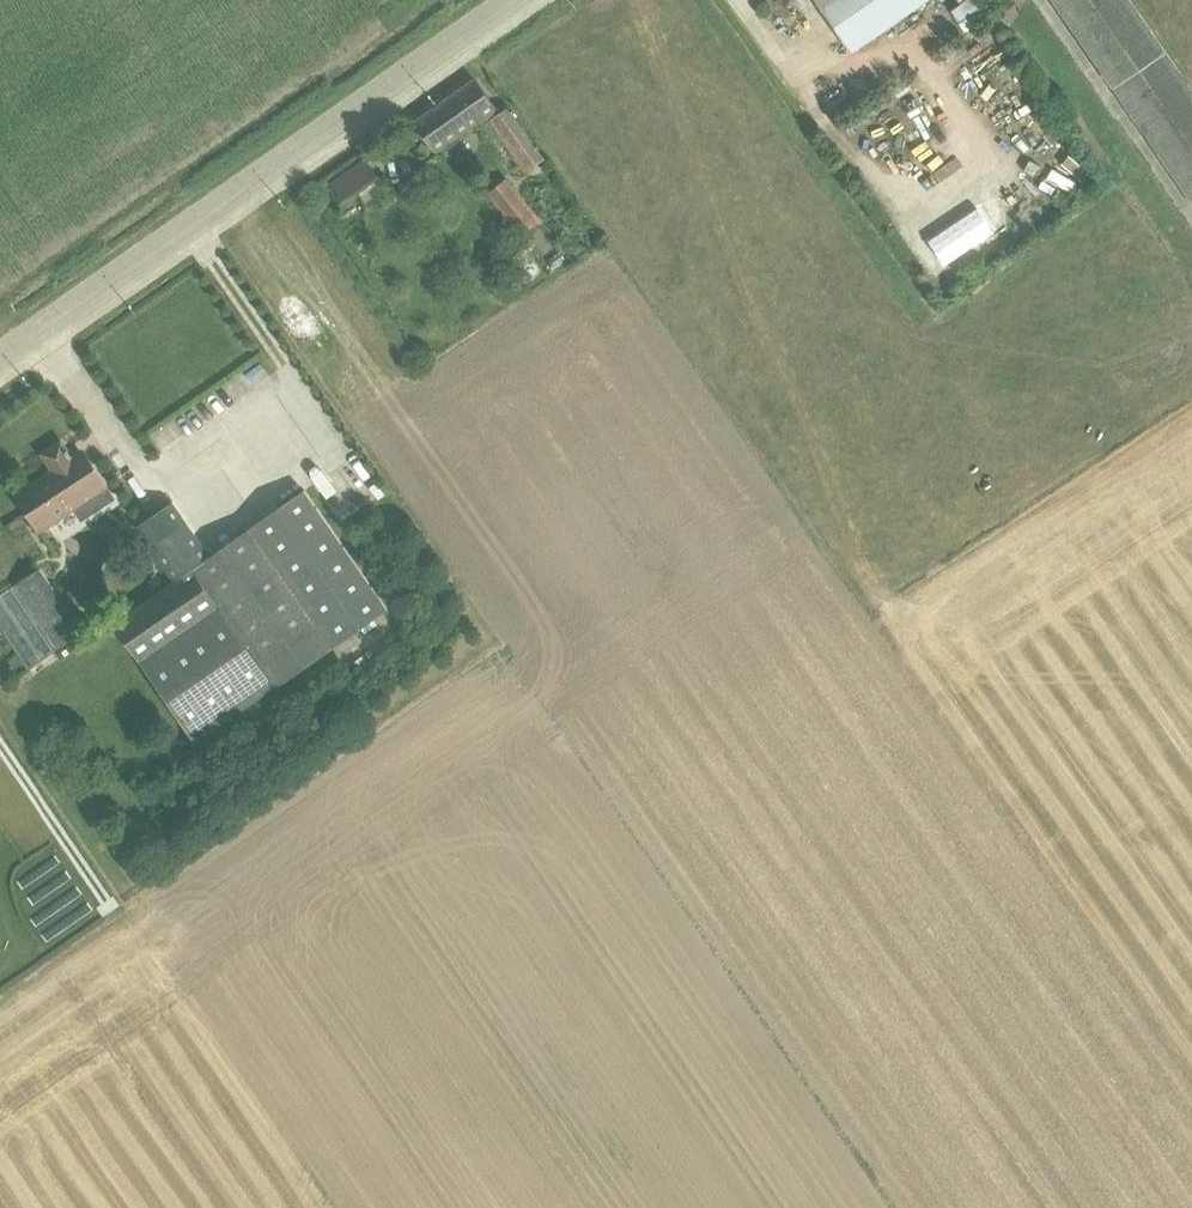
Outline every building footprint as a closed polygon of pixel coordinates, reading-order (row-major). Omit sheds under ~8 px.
[(853,54),(931,0),(816,0),(853,54)] [(962,4),(951,12),(965,32),(1003,6),(999,0),(958,0),(962,4)] [(1191,204),(1191,89),(1131,0),(1052,0),(1191,204)] [(482,123),(488,119),(499,111),(478,82),(416,126),(438,155),(482,123)] [(490,121),(505,143),(526,173),(546,160),(510,108),(490,121)] [(488,119),(482,123),(499,147),(505,143),(490,121),(488,119)] [(366,159),(332,184),(345,201),(379,177),(366,159)] [(1038,180),(1062,190),(1066,179),(1043,169),(1038,180)] [(508,179),(488,195),(522,237),(542,221),(508,179)] [(529,241),(512,253),(519,262),(535,250),(529,241)] [(55,472),(18,497),(42,533),(75,511),(82,522),(112,503),(81,455),(74,459),(69,452),(63,443),(44,455),(55,472)] [(174,581),(114,623),(142,664),(221,608),(275,689),(389,610),(306,491),(211,557),(173,502),(137,526),(174,581)] [(0,597),(0,625),(30,670),(84,632),(42,569),(0,597)] [(221,608),(142,664),(197,744),(275,689),(221,608)]
